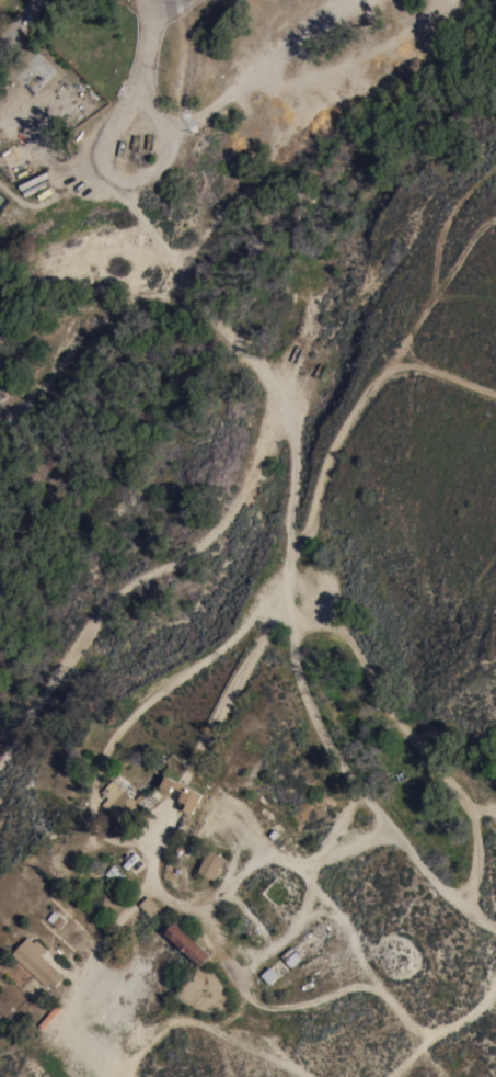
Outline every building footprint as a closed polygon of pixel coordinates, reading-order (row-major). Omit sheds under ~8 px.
[(36,52),(56,71),(33,97),(12,77),(36,52)] [(201,795),(191,815),(184,810),(185,809),(177,805),(180,802),(178,801),(183,792),(173,787),(170,793),(160,787),(165,775),(201,795)] [(112,781),(118,786),(119,786),(135,800),(139,794),(143,797),(120,824),(115,818),(112,821),(106,816),(109,813),(101,805),(107,798),(102,793),(112,781)] [(214,881),(197,873),(208,851),(224,859),(214,881)] [(131,882),(123,891),(105,874),(113,864),(131,882)] [(160,909),(152,918),(138,906),(147,896),(160,909)] [(210,956),(200,967),(164,934),(175,923),(210,956)] [(64,977),(50,991),(11,955),(26,938),(33,943),(35,940),(46,950),(41,955),(64,977)] [(301,960),(290,968),(280,956),(291,946),(301,960)]
